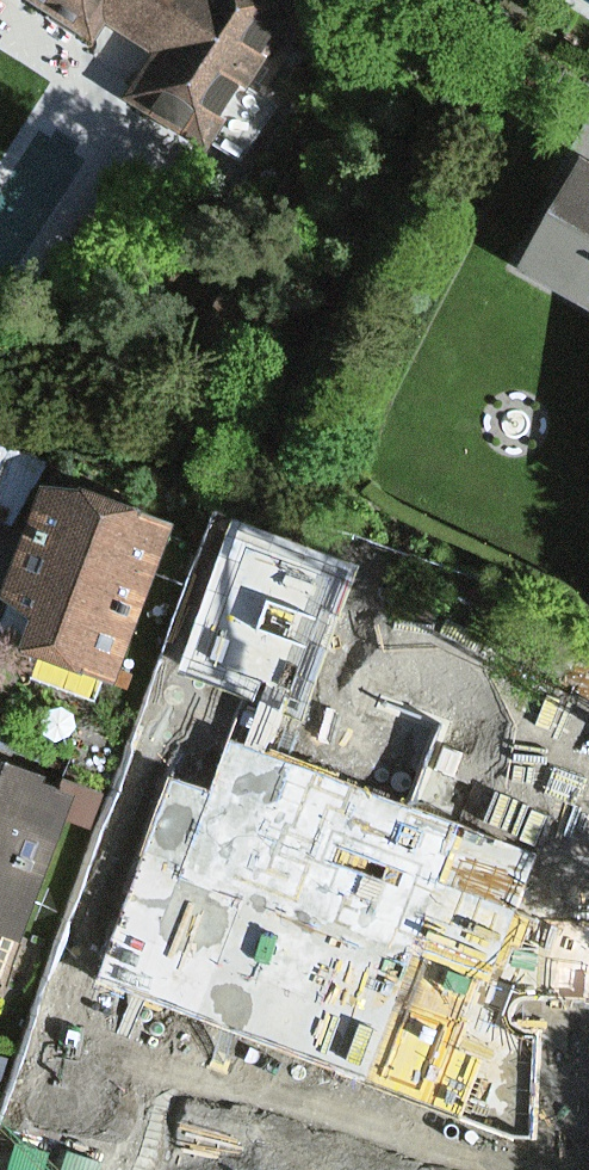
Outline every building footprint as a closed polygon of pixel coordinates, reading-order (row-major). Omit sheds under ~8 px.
[(76,34),(92,20),(157,60),(130,104),(211,154),(305,3),(301,0),(22,0),(76,34)] [(568,170),(505,273),(588,324),(588,183),(568,170)] [(17,460),(0,453),(0,497),(17,460)] [(0,603),(0,644),(1,644),(120,683),(170,530),(38,487),(0,603)] [(231,540),(186,666),(288,703),(333,577),(231,540)] [(1,644),(0,648),(0,724),(97,757),(120,683),(1,644)] [(466,829),(201,733),(142,896),(398,988),(420,928),(515,962),(517,956),(529,924),(542,888),(456,857),(466,829)] [(10,944),(71,807),(0,775),(0,940),(10,944)] [(517,956),(588,1030),(588,990),(529,924),(517,956)] [(510,1027),(503,1160),(588,1164),(588,1031),(510,1027)]
